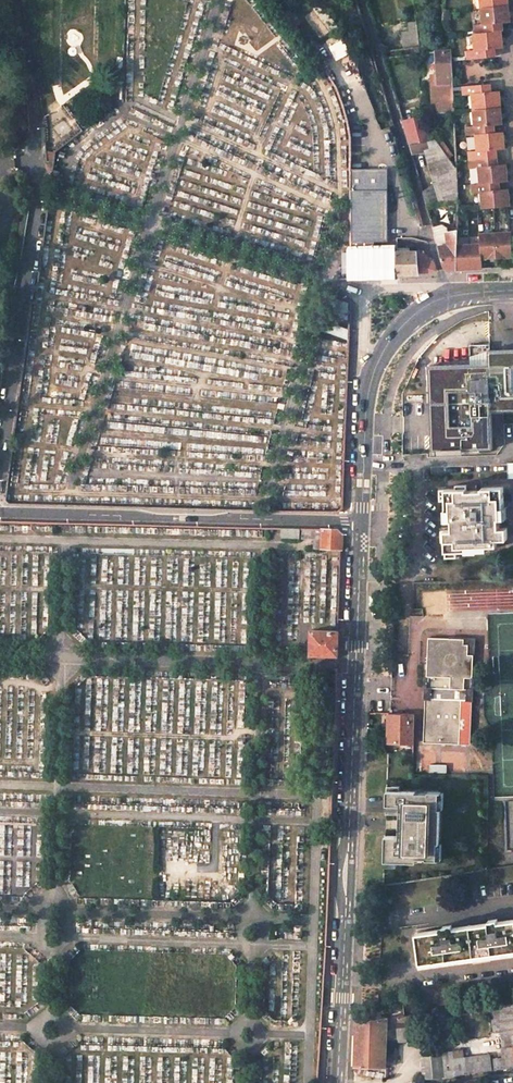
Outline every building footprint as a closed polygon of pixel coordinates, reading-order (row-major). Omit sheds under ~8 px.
[(482,8),(507,5),(507,0),(481,0),(482,8)] [(482,8),(483,25),(475,25),(476,33),(502,31),(501,23),(509,21),(507,5),(482,8)] [(293,15),(288,19),(294,27),(300,23),(293,15)] [(416,21),(408,23),(409,31),(402,33),(404,49),(419,47),(416,21)] [(469,59),(487,57),(495,56),(494,49),(502,48),(500,31),(474,34),(476,50),(469,50),(469,59)] [(339,61),(354,55),(349,42),(334,49),(339,61)] [(451,87),(451,75),(450,51),(450,50),(444,50),(436,51),(435,51),(436,75),(431,75),(432,103),(437,102),(437,112),(453,111),(451,87)] [(475,110),(501,107),(499,91),(491,92),(490,84),(489,84),(465,86),(465,94),(473,93),(475,110)] [(475,110),(476,126),(468,127),(469,135),(477,134),(494,133),(494,124),(502,123),(501,107),(475,110)] [(429,118),(402,121),(408,144),(430,143),(429,118)] [(494,133),(477,134),(478,145),(478,150),(470,151),(471,159),(479,159),(496,157),(496,149),(504,149),(503,132),(494,133)] [(430,143),(408,144),(410,152),(417,151),(421,153),(430,152),(430,143)] [(54,152),(45,151),(46,162),(53,162),(54,152)] [(480,167),(481,183),(499,182),(507,181),(506,164),(497,165),(496,157),(479,159),(471,159),(472,168),(480,167)] [(447,158),(429,165),(434,184),(441,205),(457,203),(455,170),(455,169),(447,158)] [(350,250),(373,249),(373,241),(386,241),(385,168),(350,169),(350,250)] [(406,169),(388,178),(391,186),(410,180),(406,169)] [(410,180),(391,186),(395,201),(403,206),(416,202),(410,180)] [(483,208),(494,207),(508,206),(509,206),(508,188),(499,189),(499,182),(481,183),(473,184),(474,192),(482,191),(483,208)] [(434,184),(422,191),(426,206),(441,205),(434,184)] [(416,202),(403,206),(412,238),(427,242),(427,241),(416,202)] [(442,224),(432,227),(444,268),(450,269),(456,269),(456,246),(456,237),(453,237),(448,237),(448,232),(442,224)] [(481,259),(488,258),(488,259),(503,258),(503,257),(512,257),(512,256),(511,246),(511,233),(480,235),(480,244),(480,245),(481,258),(481,259)] [(456,246),(456,269),(470,269),(482,268),(481,259),(481,258),(480,245),(456,246)] [(373,249),(350,250),(350,253),(351,276),(364,275),(398,274),(397,253),(396,253),(397,249),(373,249)] [(350,253),(342,253),(344,275),(351,276),(350,253)] [(417,253),(397,253),(398,274),(401,274),(418,274),(417,254),(417,253)] [(425,253),(417,254),(418,274),(424,274),(436,271),(433,261),(425,253)] [(349,331),(326,323),(324,330),(349,339),(349,331)] [(471,365),(489,364),(489,350),(490,350),(490,344),(471,345),(471,365)] [(489,364),(471,365),(430,366),(431,400),(432,450),(492,448),(491,410),(512,409),(512,349),(490,350),(489,350),(489,364)] [(455,489),(439,490),(440,500),(446,500),(446,510),(444,510),(445,520),(452,520),(452,530),(441,530),(442,541),(445,541),(446,557),(457,557),(456,551),(466,550),(466,552),(477,552),(477,550),(487,550),(487,546),(497,545),(497,539),(507,539),(506,528),(499,528),(498,519),(506,519),(505,507),(503,507),(503,487),(482,488),(482,490),(466,491),(466,485),(455,486),(455,489)] [(300,528),(281,528),(280,537),(300,537),(300,528)] [(315,528),(302,528),(302,538),(314,539),(315,528)] [(337,529),(315,528),(314,539),(314,548),(341,550),(342,534),(337,529)] [(338,631),(311,631),(311,654),(338,655),(338,644),(338,631)] [(464,639),(428,637),(426,688),(430,688),(430,699),(467,701),(468,690),(472,690),(473,655),(468,655),(468,644),(464,644),(464,639)] [(473,645),(474,639),(464,639),(464,644),(468,644),(468,655),(473,655),(473,645)] [(430,699),(426,699),(424,742),(458,743),(469,744),(471,701),(467,701),(430,699)] [(390,713),(388,713),(388,742),(413,743),(414,714),(390,713)] [(335,728),(325,727),(325,746),(334,746),(335,728)] [(385,835),(384,861),(416,862),(416,857),(425,858),(426,859),(437,860),(437,843),(439,842),(440,809),(438,809),(439,792),(428,791),(428,793),(416,793),(416,791),(387,790),(386,813),(400,814),(399,824),(399,836),(385,835)] [(416,933),(420,962),(512,950),(512,919),(497,921),(497,918),(488,920),(488,923),(452,927),(451,925),(443,926),(443,928),(416,933)] [(490,1006),(494,1032),(501,1032),(502,1048),(512,1046),(512,1003),(490,1006)] [(392,1017),(403,1015),(402,1005),(391,1006),(392,1017)] [(392,1017),(386,1017),(386,1027),(398,1026),(413,1024),(413,1014),(403,1015),(392,1017)] [(377,1018),(356,1021),(355,1044),(355,1067),(385,1068),(386,1027),(386,1017),(377,1018)] [(413,1024),(398,1026),(398,1033),(413,1031),(413,1024)] [(501,1048),(502,1058),(493,1060),(494,1070),(512,1067),(512,1046),(502,1048),(501,1048)] [(452,1051),(443,1053),(445,1077),(491,1070),(489,1054),(453,1059),(452,1051)] [(443,1053),(421,1056),(424,1080),(445,1077),(443,1053)]
